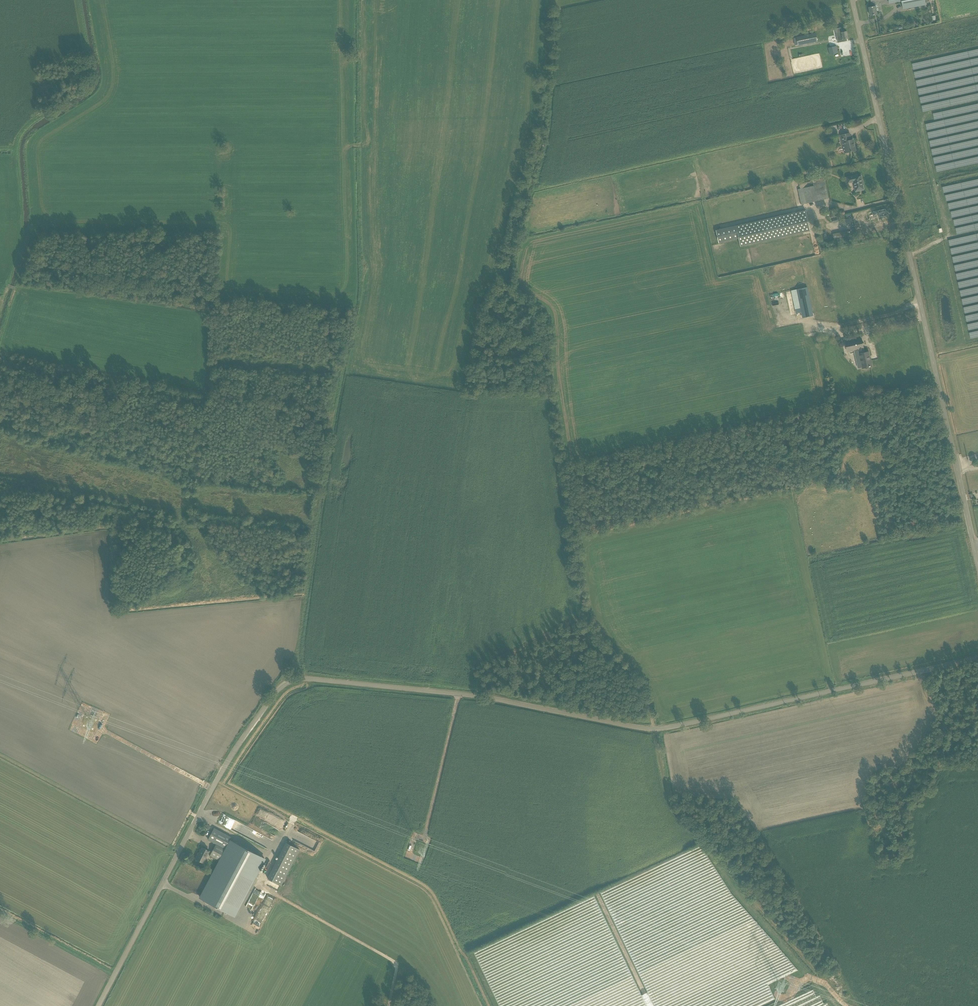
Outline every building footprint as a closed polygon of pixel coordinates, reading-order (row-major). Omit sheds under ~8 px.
[(876,5),(880,4),(879,1),(883,0),(871,0),(872,7),(869,8),(870,16),(878,14),(876,5)] [(890,4),(902,1),(903,9),(926,5),(925,0),(889,0),(890,4)] [(848,39),(847,31),(842,32),(842,33),(836,34),(838,42),(847,41),(846,39),(848,39)] [(811,34),(796,37),(798,45),(813,42),(811,34)] [(830,55),(838,53),(837,46),(832,47),(831,43),(826,45),(827,49),(828,48),(830,55)] [(850,152),(850,151),(855,150),(853,140),(851,140),(849,133),(841,135),(840,135),(844,153),(850,152)] [(859,191),(864,190),(862,181),(861,176),(857,177),(857,175),(852,176),(846,177),(847,184),(853,182),(855,192),(859,191)] [(798,179),(800,189),(798,189),(800,202),(799,202),(800,205),(828,198),(824,178),(817,180),(816,176),(812,176),(798,179)] [(751,222),(716,230),(719,242),(739,238),(741,247),(759,242),(809,231),(805,210),(755,221),(751,222)] [(869,223),(880,221),(879,213),(872,214),(872,213),(870,214),(864,216),(865,220),(868,219),(869,223)] [(848,231),(833,234),(834,240),(849,237),(857,236),(856,230),(848,232),(848,231)] [(819,263),(817,255),(801,258),(802,266),(819,263)] [(807,287),(797,290),(792,291),(796,313),(802,312),(803,317),(813,315),(807,287)] [(857,340),(845,342),(847,352),(858,349),(860,354),(859,354),(861,360),(857,361),(858,369),(862,368),(867,367),(872,366),(869,352),(864,353),(863,348),(864,348),(862,338),(857,340)] [(214,828),(208,840),(216,844),(210,855),(219,860),(231,837),(214,828)] [(233,914),(263,856),(230,839),(200,897),(233,914)] [(267,878),(281,885),(299,850),(285,843),(267,878)] [(195,859),(200,861),(203,863),(209,851),(202,848),(199,853),(195,859)] [(245,906),(251,909),(255,903),(249,899),(245,906)] [(785,956),(784,957),(791,965),(793,964),(785,956)] [(626,1005),(654,1005),(656,1005),(667,1005),(675,999),(674,999),(670,991),(654,990),(654,992),(641,974),(650,999),(641,1002),(637,991),(628,991),(630,993),(627,996),(626,1005)]
